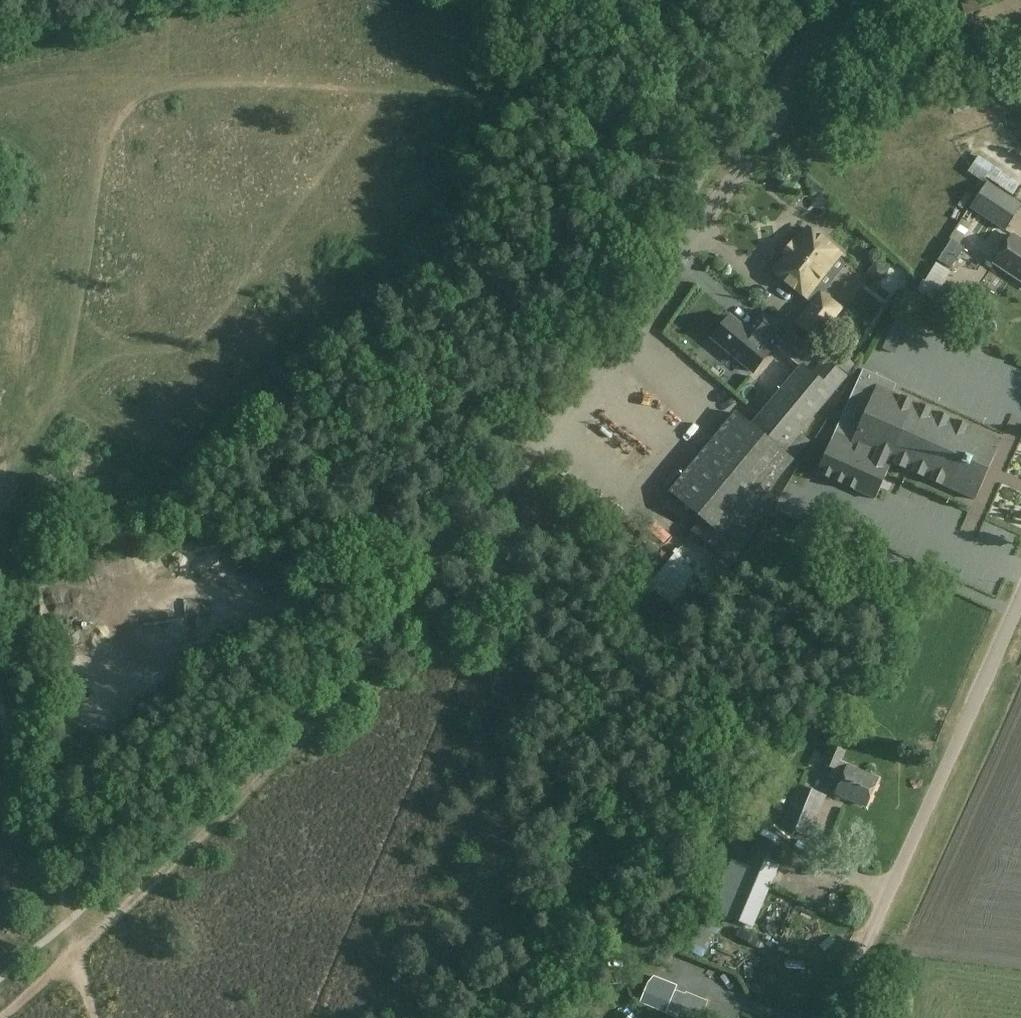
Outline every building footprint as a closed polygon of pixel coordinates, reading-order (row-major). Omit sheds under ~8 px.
[(1020,206),(987,184),(970,209),(1004,231),(1020,206)] [(814,229),(811,229),(809,231),(807,230),(795,246),(793,244),(784,255),(786,256),(774,272),(807,298),(808,297),(815,302),(798,324),(818,340),(820,338),(828,344),(843,325),(835,318),(842,309),(821,293),(820,295),(814,290),(840,255),(823,241),(824,239),(823,236),(821,232),(818,230),(814,229)] [(994,264),(1020,282),(1020,242),(1012,237),(994,264)] [(860,259),(867,269),(879,261),(871,251),(860,259)] [(950,270),(936,262),(925,280),(923,279),(916,290),(932,300),(950,270)] [(750,333),(730,317),(712,338),(753,372),(771,351),(770,351),(786,332),(765,315),(750,333)] [(753,429),(736,415),(671,494),(704,521),(694,534),(719,554),(770,491),(804,450),(794,441),(847,377),(827,361),(815,376),(803,367),(753,429)] [(852,443),(850,446),(975,501),(1001,442),(892,394),(896,385),(862,370),(833,435),(852,443)] [(638,382),(639,397),(650,397),(649,381),(638,382)] [(777,497),(770,491),(719,554),(732,565),(777,497)] [(878,780),(847,768),(840,764),(845,753),(831,746),(823,765),(833,769),(829,779),(841,784),(836,795),(866,808),(878,780)] [(811,839),(827,797),(797,785),(781,827),(811,839)] [(759,838),(747,868),(731,861),(710,911),(729,920),(729,918),(752,928),(786,849),(759,838)] [(641,999),(640,1003),(667,1013),(666,1017),(669,1017),(699,1017),(706,998),(655,979),(653,985),(648,983),(641,999)]
